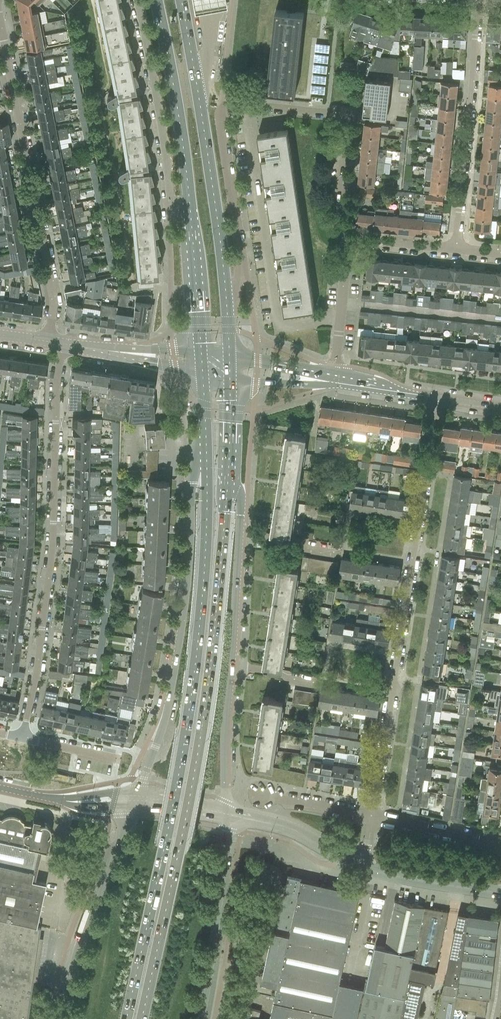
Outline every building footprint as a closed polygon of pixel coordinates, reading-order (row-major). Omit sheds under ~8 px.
[(19,14),(31,11),(29,1),(30,0),(16,0),(19,14)] [(126,48),(125,45),(130,43),(127,36),(124,37),(122,28),(126,27),(123,19),(121,20),(119,11),(123,10),(120,3),(117,3),(117,0),(99,0),(117,91),(113,92),(114,98),(119,98),(129,166),(125,166),(126,173),(130,172),(140,275),(136,275),(137,282),(153,281),(152,275),(157,274),(156,265),(160,263),(158,256),(155,256),(154,247),(158,246),(157,239),(154,239),(153,230),(156,229),(155,222),(152,222),(151,213),(155,212),(153,205),(150,205),(149,196),(153,195),(151,187),(148,187),(147,179),(152,177),(150,170),(153,170),(152,164),(149,163),(146,162),(144,155),(149,153),(146,146),(143,146),(142,138),(146,136),(144,129),(141,129),(139,120),(143,118),(141,111),(138,111),(137,103),(141,101),(138,94),(141,94),(140,88),(137,87),(134,87),(132,79),(136,77),(134,71),(130,71),(129,63),(133,60),(130,53),(127,54),(126,48)] [(225,0),(191,0),(193,11),(226,6),(225,0)] [(31,11),(19,14),(21,25),(33,23),(41,22),(38,10),(31,11)] [(269,71),(267,91),(277,92),(279,93),(295,94),(303,13),(285,11),(276,10),(269,71)] [(353,27),(350,35),(364,39),(366,32),(371,16),(357,12),(352,27),(353,27)] [(366,32),(364,39),(377,44),(385,21),(371,16),(366,32)] [(401,26),(400,41),(415,42),(416,17),(414,17),(402,17),(401,26)] [(414,56),(413,69),(423,69),(424,46),(422,45),(422,35),(430,36),(431,18),(416,17),(415,42),(414,56)] [(431,18),(430,36),(436,36),(443,37),(444,19),(438,19),(431,18)] [(444,19),(443,37),(449,37),(448,47),(450,47),(454,47),(456,20),(444,19)] [(456,20),(454,47),(460,48),(461,37),(467,37),(467,34),(468,21),(456,20)] [(399,25),(385,21),(377,44),(391,48),(399,25)] [(33,23),(21,25),(23,37),(35,35),(43,33),(41,22),(33,23)] [(486,47),(492,47),(492,50),(500,51),(500,36),(500,23),(487,22),(486,47)] [(35,35),(23,37),(26,49),(38,47),(45,45),(43,33),(35,35)] [(324,93),(328,43),(313,42),(309,92),(324,93)] [(26,53),(28,63),(42,60),(41,55),(52,53),(51,48),(26,53)] [(372,64),(369,74),(382,75),(383,75),(398,76),(398,70),(399,58),(374,56),(372,64)] [(28,63),(30,73),(43,70),(43,69),(55,67),(54,63),(43,65),(42,60),(28,63)] [(358,60),(355,73),(369,74),(372,64),(365,62),(358,60)] [(441,62),(440,73),(447,73),(452,74),(453,62),(448,61),(447,61),(447,62),(441,62)] [(69,64),(64,65),(65,69),(69,69),(71,75),(77,74),(75,63),(69,64)] [(428,65),(427,76),(428,76),(429,76),(440,77),(440,69),(434,69),(435,66),(428,65)] [(31,78),(32,82),(57,78),(55,67),(43,69),(43,70),(30,73),(29,73),(30,78),(31,78)] [(464,78),(465,69),(453,68),(452,77),(464,78)] [(398,76),(398,78),(400,78),(410,79),(411,71),(398,70),(398,76)] [(71,75),(72,84),(79,83),(77,74),(71,75)] [(32,82),(34,92),(47,89),(46,84),(57,82),(57,78),(32,82)] [(399,91),(411,92),(412,80),(400,78),(399,91)] [(391,81),(366,79),(362,116),(387,118),(391,81)] [(441,82),(440,94),(457,96),(458,84),(441,82)] [(489,97),(500,98),(500,86),(490,84),(489,97)] [(34,92),(36,101),(60,96),(59,91),(48,93),(47,89),(34,92)] [(440,94),(439,107),(455,108),(457,96),(440,94)] [(60,96),(36,101),(37,110),(51,107),(57,106),(56,101),(61,100),(60,96)] [(488,109),(500,110),(500,98),(489,97),(488,109)] [(37,110),(39,119),(64,114),(63,109),(58,110),(58,106),(57,106),(51,107),(37,110)] [(439,107),(438,119),(454,120),(455,108),(439,107)] [(486,121),(500,123),(500,110),(488,109),(486,121)] [(39,119),(41,128),(54,126),(53,121),(65,119),(64,114),(39,119)] [(432,118),(431,130),(436,131),(453,132),(454,120),(438,119),(432,118)] [(396,119),(395,126),(407,128),(408,121),(396,120),(396,119)] [(485,133),(500,135),(500,131),(500,123),(486,121),(485,133)] [(9,132),(8,122),(0,124),(0,134),(9,132)] [(365,123),(364,135),(379,137),(380,131),(388,132),(389,126),(365,123)] [(41,128),(43,138),(67,133),(66,128),(55,130),(54,126),(41,128)] [(409,137),(409,140),(413,141),(417,141),(418,129),(417,129),(416,129),(414,128),(410,128),(409,137)] [(288,129),(282,130),(264,133),(258,134),(285,313),(315,309),(288,129)] [(436,131),(435,143),(451,145),(453,132),(436,131)] [(3,143),(11,142),(9,132),(0,134),(0,143),(3,143)] [(43,138),(45,147),(58,144),(57,139),(68,137),(67,133),(43,138)] [(484,145),(500,147),(499,147),(500,135),(485,133),(484,145)] [(364,135),(362,147),(378,149),(379,137),(364,135)] [(435,143),(434,155),(450,157),(451,145),(435,143)] [(45,147),(46,156),(71,151),(70,147),(59,149),(58,144),(45,147)] [(483,157),(498,159),(500,159),(500,147),(484,145),(483,157)] [(362,147),(361,159),(385,162),(386,154),(378,153),(378,149),(362,147)] [(46,156),(48,166),(62,163),(61,158),(72,156),(71,151),(46,156)] [(427,161),(426,166),(449,169),(450,157),(434,155),(433,161),(427,161)] [(481,169),(497,171),(497,165),(500,166),(500,159),(498,159),(483,157),(481,169)] [(361,159),(360,172),(376,173),(384,174),(385,162),(361,159)] [(9,171),(7,161),(0,163),(0,172),(9,171)] [(48,166),(51,178),(75,173),(74,169),(63,171),(62,163),(48,166)] [(425,178),(431,179),(448,181),(449,169),(426,166),(425,178)] [(480,181),(500,184),(500,175),(500,172),(497,172),(497,171),(481,169),(480,181)] [(10,180),(9,171),(0,172),(0,182),(10,180)] [(376,173),(360,172),(358,184),(374,186),(376,173)] [(51,178),(53,187),(66,185),(65,180),(76,178),(75,173),(51,178)] [(405,176),(404,189),(408,189),(408,185),(411,185),(412,185),(413,177),(411,177),(410,177),(405,176)] [(448,181),(431,179),(431,185),(425,185),(424,191),(446,193),(448,181)] [(12,189),(10,180),(0,182),(0,192),(12,189)] [(480,181),(479,193),(499,196),(500,184),(480,181)] [(53,187),(54,196),(79,192),(78,187),(67,190),(66,185),(53,187)] [(360,195),(372,196),(373,188),(360,187),(360,195)] [(14,199),(12,189),(0,192),(0,201),(14,199)] [(79,192),(54,196),(56,206),(69,203),(76,202),(75,198),(80,197),(79,192)] [(479,193),(477,206),(498,208),(499,196),(479,193)] [(432,195),(431,203),(443,204),(444,196),(432,195)] [(0,201),(0,212),(3,212),(2,211),(16,208),(14,199),(0,201)] [(56,206),(58,215),(83,210),(82,206),(71,208),(69,203),(56,206)] [(477,206),(476,218),(492,219),(492,213),(498,214),(499,208),(477,206)] [(373,229),(386,230),(388,214),(388,209),(376,207),(374,226),(374,228),(373,228),(373,229)] [(0,216),(0,221),(18,217),(16,208),(2,211),(3,212),(3,215),(0,216)] [(388,214),(386,230),(398,231),(400,215),(394,215),(393,214),(394,209),(388,209),(388,214)] [(78,211),(58,215),(60,224),(70,222),(73,222),(81,220),(80,216),(84,215),(83,210),(78,211)] [(398,231),(410,233),(413,212),(413,211),(401,210),(400,215),(398,231)] [(413,212),(410,233),(423,234),(422,234),(423,231),(424,219),(424,218),(418,217),(419,213),(413,212)] [(358,213),(356,224),(374,226),(375,214),(368,214),(365,213),(358,213)] [(6,229),(19,227),(18,217),(0,221),(0,231),(6,229)] [(476,218),(475,230),(480,231),(480,236),(496,237),(498,220),(492,219),(476,218)] [(441,221),(424,219),(423,231),(440,233),(441,221)] [(60,224),(62,234),(86,229),(85,225),(74,227),(73,222),(60,224)] [(21,236),(19,227),(6,229),(7,234),(0,235),(0,240),(21,236)] [(62,234),(64,243),(77,240),(76,236),(87,234),(86,229),(62,234)] [(9,243),(10,248),(23,245),(21,236),(0,240),(0,245),(9,243)] [(64,243),(65,252),(90,247),(89,243),(78,246),(77,240),(64,243)] [(0,255),(0,260),(25,255),(23,245),(10,248),(10,253),(0,255)] [(66,256),(65,257),(66,261),(67,261),(67,262),(80,259),(80,258),(80,255),(91,253),(90,247),(86,248),(65,252),(66,256)] [(0,260),(0,264),(12,262),(13,267),(27,264),(25,255),(0,260)] [(67,262),(69,271),(82,269),(82,264),(93,262),(92,257),(80,259),(67,262)] [(367,278),(378,279),(379,278),(380,260),(381,260),(369,259),(367,278)] [(380,260),(379,278),(390,280),(392,262),(388,261),(388,260),(387,260),(383,259),(382,260),(381,261),(380,260)] [(390,280),(402,281),(404,263),(399,262),(399,261),(398,261),(394,260),(393,261),(393,262),(392,262),(390,280)] [(413,283),(415,264),(411,264),(411,263),(410,262),(406,262),(405,262),(405,263),(404,263),(402,281),(402,284),(413,285),(413,283)] [(413,283),(425,284),(425,283),(427,265),(415,264),(413,283)] [(427,265),(425,283),(437,284),(439,267),(434,266),(434,265),(433,264),(430,264),(428,265),(427,265)] [(439,267),(437,284),(448,286),(450,268),(446,267),(446,266),(444,266),(441,265),(440,266),(439,267)] [(448,286),(460,287),(462,269),(462,268),(450,267),(450,268),(448,286)] [(462,269),(460,287),(472,288),(474,270),(469,270),(469,269),(468,268),(464,268),(463,268),(463,269),(462,269)] [(82,269),(69,271),(71,281),(96,276),(95,271),(83,274),(82,269)] [(472,288),(483,289),(485,271),(480,271),(481,270),(479,269),(476,269),(474,269),(474,270),(472,288)] [(495,291),(497,272),(496,273),(492,272),(492,271),(491,271),(488,270),(486,271),(485,271),(483,289),(495,291)] [(86,281),(84,296),(79,325),(97,327),(104,284),(105,278),(86,281)] [(104,284),(97,327),(113,330),(119,293),(119,291),(118,287),(117,281),(107,280),(106,285),(104,284)] [(63,322),(79,325),(86,281),(85,288),(82,287),(64,291),(67,302),(66,302),(63,322)] [(3,299),(1,313),(11,314),(14,294),(15,289),(15,286),(10,286),(8,300),(3,299)] [(14,294),(11,314),(20,316),(22,302),(19,302),(18,301),(17,301),(19,290),(19,287),(15,286),(15,289),(14,294)] [(20,316),(30,317),(34,292),(29,292),(27,303),(22,302),(20,316)] [(34,292),(30,317),(40,319),(40,318),(39,318),(41,305),(36,304),(38,293),(34,292)] [(119,293),(113,330),(130,332),(133,315),(133,314),(135,307),(127,305),(128,294),(119,293)] [(133,314),(130,332),(146,335),(152,294),(136,295),(133,314)] [(405,358),(407,339),(408,335),(396,333),(396,338),(394,356),(398,357),(398,358),(399,358),(403,359),(404,358),(404,357),(405,357),(405,358)] [(359,353),(371,354),(373,335),(361,334),(359,353)] [(381,355),(382,355),(384,337),(373,335),(371,354),(375,354),(375,355),(376,356),(380,356),(381,356),(381,355)] [(417,360),(422,360),(422,361),(423,362),(426,362),(428,362),(428,361),(429,361),(431,342),(430,342),(431,336),(420,335),(419,340),(419,341),(417,360)] [(393,356),(394,356),(396,338),(384,337),(382,355),(387,356),(388,357),(391,358),(393,357),(393,356)] [(405,358),(417,360),(419,340),(407,339),(405,358)] [(463,365),(464,365),(466,341),(454,340),(454,345),(452,363),(456,364),(456,365),(457,365),(461,366),(462,365),(462,364),(463,364),(463,365)] [(464,365),(475,367),(477,347),(478,343),(466,341),(464,365)] [(439,362),(440,362),(442,344),(431,342),(429,361),(433,361),(433,362),(434,363),(438,363),(439,363),(439,362)] [(498,369),(500,351),(495,350),(495,344),(489,343),(489,349),(487,368),(491,368),(491,369),(493,370),(496,370),(497,370),(498,369)] [(451,363),(452,363),(454,345),(442,344),(440,362),(445,362),(445,363),(446,364),(450,364),(451,364),(451,363)] [(486,368),(487,368),(489,349),(477,348),(477,347),(475,367),(475,366),(480,367),(480,368),(481,369),(484,369),(486,368)] [(7,372),(9,358),(0,357),(0,382),(2,371),(7,372)] [(9,384),(14,384),(18,360),(9,358),(7,372),(11,372),(9,384)] [(21,374),(25,375),(28,361),(18,360),(14,384),(19,385),(21,374)] [(28,361),(25,375),(30,375),(28,387),(33,387),(34,383),(35,376),(37,363),(28,361)] [(34,383),(33,387),(38,388),(38,384),(39,378),(39,377),(45,378),(45,377),(47,364),(37,363),(35,376),(34,383)] [(69,384),(68,409),(69,409),(79,409),(80,409),(81,393),(88,394),(89,387),(92,371),(72,368),(69,384)] [(94,395),(105,397),(109,373),(92,371),(88,394),(86,409),(92,409),(94,395)] [(102,416),(122,420),(127,394),(129,377),(109,373),(105,397),(104,402),(103,409),(103,410),(102,416)] [(129,377),(127,394),(152,397),(154,381),(129,377)] [(133,399),(130,420),(150,418),(154,418),(154,413),(153,402),(151,402),(142,400),(136,399),(133,399)] [(98,401),(96,409),(103,410),(103,409),(104,402),(98,401)] [(321,410),(318,427),(325,428),(326,422),(330,423),(331,423),(332,423),(334,410),(334,407),(322,406),(321,410)] [(331,429),(342,431),(346,409),(334,407),(331,429)] [(342,431),(354,433),(357,411),(346,409),(342,431)] [(354,433),(366,434),(367,429),(370,413),(357,411),(354,433)] [(370,413),(367,429),(368,429),(371,430),(379,431),(382,415),(370,413)] [(21,421),(21,425),(36,426),(36,416),(22,416),(8,414),(7,419),(21,421)] [(379,431),(378,436),(390,438),(391,433),(393,416),(382,415),(379,431)] [(391,433),(404,435),(406,419),(406,418),(393,416),(391,433)] [(72,418),(72,428),(100,428),(101,428),(101,419),(82,418),(72,418)] [(423,424),(413,422),(413,420),(406,419),(404,435),(403,440),(420,443),(421,435),(423,424)] [(7,430),(7,435),(35,435),(36,426),(21,425),(21,431),(7,430)] [(138,476),(147,477),(157,477),(158,449),(158,444),(165,444),(164,425),(145,426),(146,445),(147,445),(147,449),(146,449),(146,450),(147,450),(146,469),(139,469),(139,471),(125,470),(125,475),(138,476)] [(459,443),(462,427),(461,427),(460,427),(461,427),(461,429),(444,427),(441,445),(448,446),(450,439),(459,441),(459,443)] [(459,443),(471,445),(473,428),(462,427),(459,443)] [(72,428),(72,438),(76,438),(100,438),(100,432),(100,428),(72,428)] [(482,452),(483,447),(485,430),(473,428),(471,445),(470,450),(482,452)] [(483,447),(495,449),(497,432),(485,430),(483,447)] [(282,466),(302,469),(307,436),(293,434),(293,433),(289,432),(289,433),(287,433),(282,466)] [(21,440),(20,444),(35,445),(35,435),(7,435),(6,440),(21,440)] [(76,438),(75,447),(89,447),(89,442),(100,442),(100,438),(76,438)] [(317,439),(315,451),(316,451),(326,453),(328,440),(318,439),(317,439)] [(7,449),(6,454),(35,454),(35,445),(20,444),(20,450),(7,449)] [(75,447),(75,457),(100,457),(100,452),(89,451),(89,447),(75,447)] [(376,452),(375,460),(381,461),(387,462),(388,454),(382,453),(376,452)] [(20,459),(20,463),(35,464),(35,454),(6,454),(6,458),(20,459)] [(401,455),(399,464),(417,466),(418,458),(401,455)] [(75,457),(75,466),(88,466),(88,461),(100,461),(100,457),(75,457)] [(438,467),(437,469),(450,471),(455,472),(456,462),(439,459),(438,466),(438,467)] [(6,468),(6,473),(35,473),(35,464),(20,463),(20,469),(6,468)] [(88,466),(75,466),(75,475),(100,476),(100,471),(88,471),(88,466)] [(277,500),(296,503),(302,469),(282,466),(277,500)] [(467,466),(466,474),(472,475),(478,475),(479,468),(473,467),(467,466)] [(20,478),(20,482),(34,483),(35,473),(6,473),(6,478),(20,478)] [(75,476),(74,485),(88,485),(94,485),(99,486),(100,480),(100,478),(100,476),(75,475),(75,476)] [(455,475),(453,487),(469,489),(471,477),(455,475)] [(148,480),(146,514),(167,515),(168,481),(166,480),(163,480),(148,480)] [(493,493),(500,494),(500,495),(500,487),(500,482),(495,481),(493,493)] [(6,487),(6,492),(34,492),(34,483),(20,482),(20,488),(6,487)] [(74,485),(74,494),(103,495),(103,489),(99,489),(94,489),(94,485),(88,485),(74,485)] [(353,491),(351,506),(362,508),(365,493),(366,487),(354,485),(353,491)] [(365,493),(362,508),(374,510),(376,494),(377,489),(366,487),(365,493)] [(453,487),(451,498),(467,501),(474,502),(476,490),(469,489),(453,487)] [(376,494),(374,510),(385,512),(388,496),(389,491),(377,489),(376,494)] [(19,497),(19,501),(34,502),(34,492),(6,492),(5,497),(19,497)] [(99,500),(103,500),(103,495),(74,494),(74,504),(88,504),(88,499),(99,500)] [(489,498),(488,504),(498,506),(500,495),(493,494),(493,498),(489,498)] [(385,512),(397,514),(399,498),(388,496),(385,512)] [(399,498),(397,514),(409,516),(411,500),(399,498)] [(451,498),(449,510),(465,512),(467,501),(451,498)] [(291,537),(296,503),(277,500),(271,533),(273,534),(273,535),(277,535),(277,534),(291,537)] [(5,506),(5,511),(34,511),(34,502),(19,501),(19,507),(5,506)] [(74,505),(74,513),(99,514),(99,509),(96,509),(97,504),(88,504),(74,504),(74,505)] [(449,510),(448,521),(463,524),(465,512),(449,510)] [(5,511),(5,516),(11,516),(11,520),(19,521),(34,521),(34,511),(5,511)] [(74,513),(73,523),(87,523),(94,523),(94,518),(99,518),(99,515),(99,514),(74,513)] [(146,514),(145,548),(165,549),(167,515),(146,514)] [(5,525),(5,530),(33,530),(34,521),(19,521),(19,526),(5,525)] [(448,521),(446,533),(461,535),(466,536),(467,524),(463,524),(448,521)] [(73,523),(73,525),(73,532),(99,533),(99,528),(87,527),(87,523),(73,523)] [(483,532),(482,538),(493,540),(494,529),(489,528),(483,527),(483,532)] [(19,535),(18,541),(33,542),(33,541),(33,530),(5,530),(4,535),(19,535)] [(73,534),(73,543),(87,544),(87,543),(90,543),(90,539),(104,540),(104,533),(99,533),(73,532),(73,534)] [(461,535),(446,533),(444,545),(446,545),(445,550),(465,553),(467,536),(461,535)] [(18,541),(18,547),(7,546),(6,550),(32,553),(33,542),(18,541)] [(73,545),(72,554),(97,557),(98,553),(86,551),(87,546),(87,544),(73,543),(73,545)] [(165,549),(145,548),(143,582),(157,582),(157,583),(161,583),(163,583),(165,549)] [(6,555),(5,560),(30,563),(32,553),(6,550),(6,552),(6,555)] [(72,556),(71,564),(84,565),(92,566),(93,562),(96,562),(97,559),(97,557),(72,554),(72,556)] [(442,555),(440,567),(458,570),(459,558),(442,555)] [(309,557),(307,568),(308,568),(308,570),(314,571),(315,558),(310,557),(309,557)] [(340,575),(352,577),(354,560),(343,558),(340,575)] [(1,564),(1,569),(29,572),(30,563),(5,560),(5,565),(1,564)] [(352,577),(363,578),(366,561),(354,560),(352,577)] [(363,578),(375,580),(377,563),(366,561),(363,578)] [(375,580),(386,582),(389,565),(377,563),(375,580)] [(71,564),(69,573),(97,577),(98,572),(84,570),(84,565),(71,564)] [(274,598),(293,601),(299,568),(285,565),(282,564),(281,565),(279,565),(274,598)] [(389,565),(386,582),(398,584),(401,567),(389,565)] [(440,567),(439,578),(456,581),(458,570),(440,567)] [(0,574),(3,575),(15,576),(14,580),(28,582),(29,572),(1,569),(0,574)] [(69,573),(69,574),(68,583),(82,584),(82,580),(97,581),(97,577),(69,573)] [(439,578),(437,590),(454,593),(456,581),(439,578)] [(0,583),(0,588),(27,591),(28,582),(14,580),(14,585),(0,583)] [(92,595),(92,591),(81,589),(82,584),(68,583),(67,592),(92,595)] [(12,594),(12,599),(26,600),(27,591),(0,588),(0,593),(12,594)] [(142,588),(137,621),(157,624),(162,591),(160,590),(160,589),(157,589),(157,590),(142,588)] [(437,590),(435,601),(452,604),(454,593),(437,590)] [(67,592),(66,601),(79,603),(80,598),(91,600),(92,595),(67,592)] [(268,632),(288,635),(293,601),(274,598),(268,632)] [(0,602),(0,607),(25,610),(26,600),(12,599),(11,604),(0,602)] [(66,602),(65,611),(89,614),(90,611),(90,610),(91,605),(79,603),(66,601),(66,602)] [(435,601),(433,613),(450,616),(452,604),(435,601)] [(474,602),(473,607),(482,609),(483,601),(478,601),(478,602),(474,602)] [(10,613),(10,618),(23,619),(25,610),(0,607),(0,612),(10,613)] [(65,611),(63,620),(77,622),(77,617),(89,619),(89,614),(65,611)] [(369,620),(365,642),(377,644),(380,622),(382,612),(375,611),(371,611),(370,620),(369,620)] [(433,613),(431,624),(449,627),(450,616),(433,613)] [(22,629),(23,619),(10,618),(9,623),(0,622),(0,626),(22,629)] [(353,640),(365,642),(369,620),(357,618),(356,624),(353,640)] [(91,629),(87,628),(76,627),(77,622),(63,620),(62,630),(90,633),(91,629)] [(330,636),(342,638),(345,622),(333,620),(330,636)] [(137,621),(132,655),(151,658),(157,624),(137,621)] [(483,628),(500,630),(500,624),(483,621),(483,628)] [(342,638),(353,640),(356,624),(345,622),(342,638)] [(380,622),(377,644),(388,646),(391,630),(384,629),(385,622),(380,622)] [(431,624),(430,636),(447,639),(449,627),(431,624)] [(7,636),(21,638),(22,629),(0,626),(0,636),(7,636)] [(483,628),(479,645),(485,646),(493,647),(495,636),(500,637),(500,630),(483,628)] [(62,630),(61,639),(74,641),(81,641),(81,637),(86,638),(90,638),(90,633),(83,632),(62,630)] [(282,669),(288,635),(268,632),(263,666),(266,666),(265,667),(269,667),(269,666),(282,669)] [(20,647),(21,638),(7,636),(7,642),(0,641),(0,645),(20,647)] [(430,636),(428,648),(445,650),(447,639),(430,636)] [(89,647),(85,647),(74,645),(74,641),(61,639),(60,648),(88,652),(89,647)] [(5,655),(19,657),(20,647),(0,645),(0,650),(6,651),(5,655)] [(87,657),(88,652),(60,648),(59,658),(72,659),(72,655),(87,657)] [(428,648),(426,659),(443,662),(445,650),(428,648)] [(4,660),(4,666),(7,666),(17,667),(19,657),(5,655),(0,655),(0,660),(4,660)] [(151,658),(132,655),(126,689),(140,691),(140,692),(144,692),(144,691),(146,692),(151,658)] [(59,658),(57,668),(67,669),(71,669),(77,670),(78,665),(82,666),(83,661),(72,659),(59,658)] [(443,662),(426,659),(424,671),(425,671),(424,678),(440,681),(443,662)] [(476,669),(473,686),(483,688),(483,682),(480,682),(480,680),(482,670),(476,669)] [(49,674),(48,677),(57,678),(58,671),(49,670),(49,674)] [(75,674),(74,680),(86,682),(86,680),(86,675),(75,674)] [(422,684),(420,695),(436,698),(444,699),(447,685),(425,682),(425,684),(422,684)] [(0,694),(0,712),(5,713),(6,714),(9,700),(8,699),(4,699),(7,688),(2,686),(1,691),(0,694)] [(9,700),(6,713),(15,715),(15,714),(19,701),(14,700),(16,689),(12,688),(9,700)] [(320,705),(332,707),(334,690),(322,688),(320,705)] [(293,702),(299,702),(301,690),(295,689),(293,702)] [(490,700),(495,700),(495,707),(500,708),(500,690),(492,689),(490,700)] [(39,721),(51,724),(55,707),(58,693),(45,690),(42,705),(39,721)] [(299,702),(305,703),(307,691),(301,690),(299,702)] [(332,707),(343,708),(346,692),(334,690),(332,707)] [(121,698),(133,701),(134,694),(122,691),(121,698)] [(305,703),(311,704),(313,692),(307,691),(305,703)] [(313,692),(311,704),(317,705),(319,693),(313,692)] [(346,692),(343,708),(355,710),(357,693),(346,692)] [(355,710),(354,717),(365,719),(366,712),(369,695),(357,693),(355,710)] [(381,697),(369,695),(366,712),(378,714),(381,697)] [(420,695),(418,707),(434,709),(436,698),(420,695)] [(106,706),(117,708),(119,699),(108,696),(106,706)] [(278,733),(284,699),(269,697),(270,696),(266,696),(266,697),(264,696),(258,730),(278,733)] [(460,702),(458,713),(459,713),(460,714),(465,714),(465,715),(467,703),(466,703),(462,702),(460,702)] [(116,717),(112,737),(125,740),(131,741),(135,724),(129,723),(130,718),(132,709),(119,706),(117,715),(116,717)] [(496,719),(500,720),(500,708),(489,706),(488,712),(497,713),(496,719)] [(51,724),(63,726),(67,710),(55,707),(51,724)] [(418,707),(416,718),(432,721),(434,709),(418,707)] [(63,726),(75,729),(79,713),(67,710),(63,726)] [(91,716),(88,732),(100,734),(103,718),(104,714),(99,713),(92,711),(91,716)] [(79,713),(75,729),(88,732),(91,716),(79,713)] [(100,734),(112,737),(116,717),(104,714),(100,734)] [(416,718),(414,730),(430,733),(432,721),(416,718)] [(316,725),(315,731),(327,733),(329,724),(328,724),(327,727),(316,725)] [(329,724),(327,733),(339,735),(340,729),(340,726),(329,724)] [(273,767),(278,733),(258,730),(253,764),(255,764),(255,765),(259,765),(273,767)] [(414,730),(413,742),(428,744),(433,745),(435,733),(430,733),(428,732),(414,730)] [(493,742),(500,744),(500,732),(495,731),(493,740),(493,742)] [(465,738),(462,756),(474,758),(475,752),(468,751),(470,739),(469,739),(465,738)] [(413,742),(411,753),(427,756),(433,757),(435,745),(428,744),(413,742)] [(493,742),(491,754),(497,755),(500,756),(500,744),(493,742)] [(411,753),(409,765),(425,767),(427,756),(411,753)] [(308,776),(319,778),(323,756),(311,754),(308,776)] [(323,756),(319,778),(331,779),(335,758),(323,756)] [(335,758),(331,779),(335,780),(335,781),(337,784),(340,784),(342,782),(342,781),(343,781),(345,766),(346,759),(346,758),(335,756),(335,758)] [(462,756),(460,767),(469,768),(471,768),(473,769),(474,762),(474,758),(462,756)] [(343,781),(354,783),(357,768),(358,761),(346,759),(345,766),(343,781)] [(409,765),(407,776),(423,779),(430,780),(432,768),(425,767),(409,765)] [(487,778),(500,780),(500,768),(495,768),(489,767),(488,771),(488,772),(487,778)] [(357,768),(354,783),(366,785),(369,769),(357,768)] [(75,777),(52,771),(51,777),(74,782),(75,777)] [(407,776),(405,788),(421,790),(423,779),(407,776)] [(480,789),(500,792),(500,780),(487,778),(482,777),(480,789)] [(421,790),(405,788),(402,809),(418,813),(420,805),(427,806),(429,792),(421,790)] [(484,801),(500,804),(500,798),(500,792),(480,789),(479,800),(484,801)] [(461,798),(455,797),(451,821),(461,822),(465,798),(461,798)] [(482,817),(481,823),(489,824),(490,815),(498,816),(500,804),(484,801),(482,814),(482,817)] [(36,926),(46,882),(35,880),(41,850),(47,851),(51,832),(50,832),(50,831),(51,831),(51,829),(50,829),(50,827),(49,826),(48,825),(48,824),(47,824),(46,823),(45,823),(44,822),(44,821),(33,819),(32,826),(25,825),(24,823),(23,822),(23,821),(22,820),(21,819),(20,818),(19,818),(18,817),(17,816),(15,816),(14,816),(13,815),(12,815),(10,815),(9,816),(8,816),(7,816),(5,817),(4,817),(3,818),(2,818),(1,819),(0,819),(0,918),(36,926)] [(278,984),(275,1000),(334,1013),(340,982),(360,892),(289,877),(277,930),(274,930),(263,980),(278,984)] [(374,945),(365,987),(404,996),(409,976),(425,907),(395,900),(393,910),(385,947),(374,945)] [(400,1018),(415,1018),(424,980),(433,982),(438,957),(448,911),(425,907),(409,976),(404,996),(400,1018)] [(446,980),(446,981),(458,984),(460,967),(468,914),(459,913),(455,935),(454,935),(447,975),(446,975),(445,979),(446,980)] [(468,914),(460,967),(492,971),(498,919),(498,918),(469,914),(468,914)] [(40,927),(36,926),(0,918),(0,1018),(28,1018),(40,927)] [(460,967),(458,984),(456,995),(462,996),(469,997),(475,998),(487,1000),(489,1000),(490,996),(491,987),(490,987),(492,971),(460,967)] [(435,1018),(453,1018),(454,1008),(456,995),(458,984),(446,981),(445,981),(435,1018)] [(365,987),(340,982),(334,1013),(275,1000),(271,1018),(359,1018),(365,987)] [(359,1018),(400,1018),(404,996),(365,987),(359,1018)] [(462,996),(456,995),(454,1008),(460,1009),(462,996)] [(469,997),(462,996),(460,1009),(467,1010),(469,997)] [(474,1003),(475,998),(469,997),(467,1010),(473,1011),(474,1003)] [(247,1016),(258,1018),(261,1011),(249,1007),(247,1016)]
